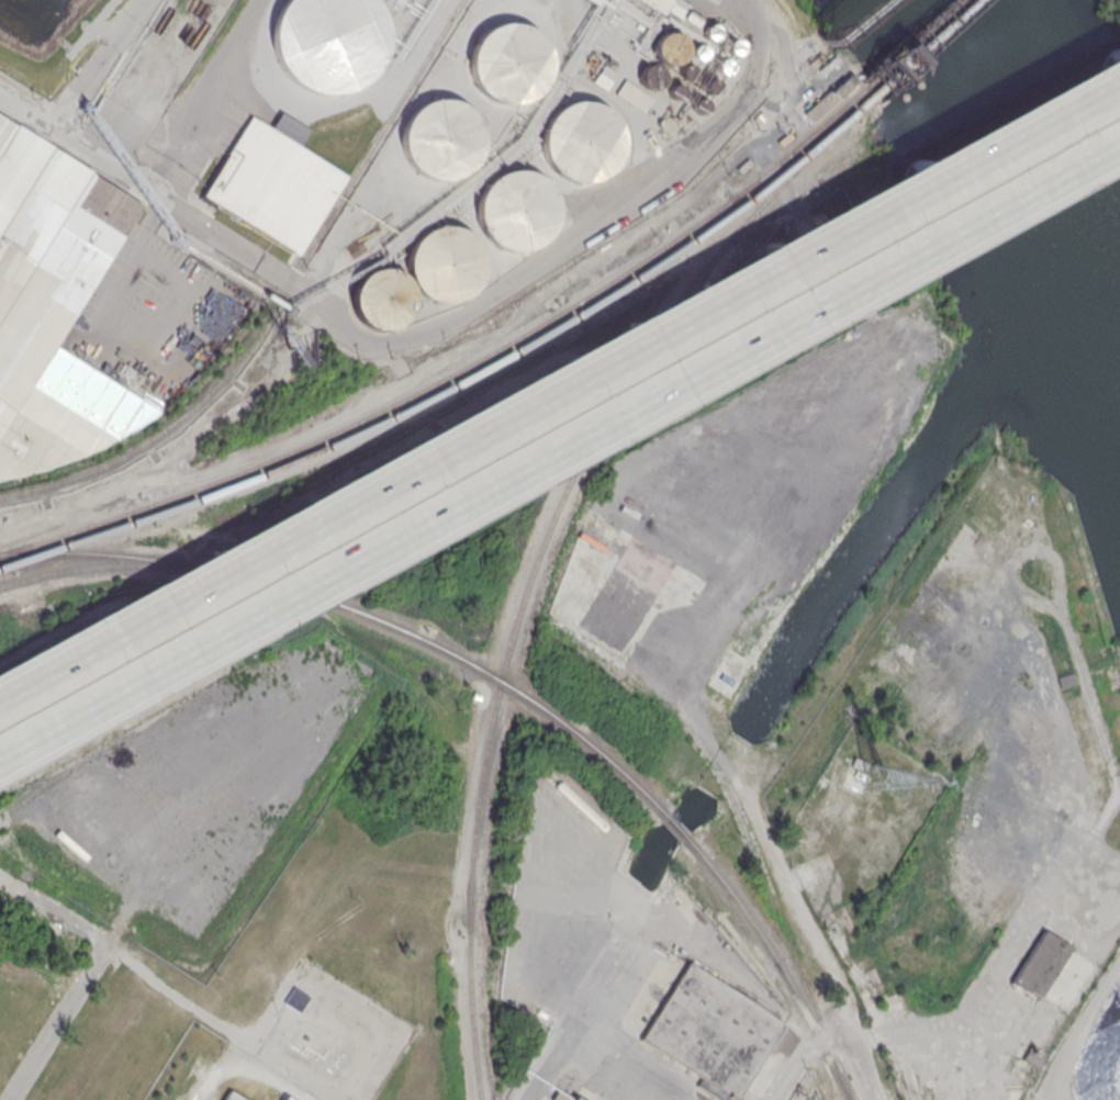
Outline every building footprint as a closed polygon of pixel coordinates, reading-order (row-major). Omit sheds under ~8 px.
[(278,9),(270,26),(270,45),(275,63),(285,78),(300,90),(317,96),(336,97),(355,90),(371,78),(382,61),(387,42),(384,22),(376,4),(371,0),(285,0),(278,9)] [(661,15),(634,0),(683,0),(691,4),(687,11),(696,16),(692,25),(664,9),(661,15)] [(519,101),(506,103),(493,100),(482,93),(473,82),(468,70),(468,56),(472,44),(481,33),(491,26),(504,23),(516,24),(528,29),(538,36),(545,48),(548,60),(547,74),(541,85),(531,94),(519,101)] [(716,36),(715,38),(713,40),(709,40),(707,38),(705,37),(704,35),(703,33),(703,31),(704,29),(705,26),(707,25),(709,24),(712,24),(714,25),(716,27),(717,30),(718,32),(717,34),(716,36)] [(685,48),(684,43),(681,37),(677,34),(672,32),(667,31),(661,33),(657,35),(653,40),(651,45),(651,50),(653,56),(657,60),(661,64),(667,65),(672,64),(677,61),(681,58),(684,53),(685,48)] [(741,50),(739,52),(737,53),(735,54),(731,53),(729,52),(728,49),(727,47),(727,45),(728,43),(729,41),(731,38),(733,38),(737,38),(739,40),(740,41),(742,43),(742,46),(742,48),(741,50)] [(705,56),(703,57),(701,58),(698,59),(696,58),(694,57),(692,55),(692,53),(692,50),(692,48),(694,46),(696,44),(698,44),(701,44),(703,45),(705,46),(706,48),(706,50),(706,54),(705,56)] [(728,70),(727,72),(725,74),(721,74),(719,72),(717,71),(716,69),(715,67),(715,65),(716,63),(717,60),(719,59),(721,58),(724,58),(726,59),(728,61),(729,64),(730,66),(729,68),(728,70)] [(664,75),(663,71),(660,67),(657,65),(652,64),(648,64),(643,65),(640,68),(638,71),(637,76),(638,80),(639,85),(642,88),(647,89),(651,90),(656,89),(659,87),(662,83),(663,80),(664,75)] [(692,76),(691,78),(688,79),(685,79),(683,79),(681,77),(680,76),(679,72),(679,70),(680,68),(681,66),(683,65),(685,64),(687,64),(690,65),(692,67),(693,69),(694,71),(693,74),(692,76)] [(592,82),(602,65),(614,72),(604,89),(592,82)] [(717,90),(715,91),(713,92),(710,92),(707,92),(705,91),(704,89),(703,87),(703,83),(704,81),(705,79),(707,78),(709,78),(713,78),(715,79),(716,80),(718,82),(718,85),(718,88),(717,90)] [(616,93),(624,80),(652,97),(645,110),(616,93)] [(681,96),(679,97),(676,98),(674,99),(672,98),(670,97),(668,94),(667,92),(667,90),(668,88),(669,86),(671,83),(674,83),(676,83),(679,85),(681,86),(682,88),(682,91),(682,93),(681,96)] [(705,110),(704,112),(702,113),(698,113),(696,112),(694,111),(693,109),(692,106),(692,104),(693,102),(694,100),(696,99),(698,98),(701,98),(703,99),(705,101),(706,103),(707,105),(706,108),(705,110)] [(453,177),(439,179),(426,177),(415,169),(406,159),(402,146),(402,133),(406,120),(414,110),(425,102),(437,99),(450,100),(462,104),(471,113),(479,124),(481,136),(480,149),(474,161),(466,171),(453,177)] [(594,178),(581,180),(568,177),(556,170),(547,159),(542,147),(542,133),(547,121),(555,110),(565,103),(578,100),(591,100),(603,105),(613,113),(619,125),(621,137),(620,150),(615,161),(606,171),(594,178)] [(16,476),(43,469),(77,457),(100,448),(115,438),(31,385),(145,203),(43,139),(0,113),(0,479),(16,476)] [(202,194),(298,254),(346,177),(249,117),(202,194)] [(528,249),(514,251),(501,248),(490,242),(481,231),(477,218),(477,204),(481,192),(489,181),(500,175),(512,171),(525,171),(537,177),(546,184),(553,195),(556,209),(555,222),(549,233),(540,243),(528,249)] [(456,300),(443,301),(430,299),(421,292),(412,283),(407,272),(406,259),(410,247),(416,237),(426,228),(438,224),(451,224),(464,228),(474,237),(481,248),(483,261),(482,274),(475,287),(467,294),(456,300)] [(374,328),(365,324),(357,317),(351,308),(349,299),(350,288),(355,279),(362,271),(371,267),(382,266),(392,267),(401,272),(407,280),(412,290),(412,301),(410,311),(403,318),(395,325),(385,328),(374,328)] [(1059,688),(1055,677),(1072,672),(1075,684),(1059,688)] [(1009,980),(1037,997),(1067,947),(1041,931),(1009,980)] [(695,1075),(690,1084),(715,1099),(730,1099),(779,1023),(682,963),(635,1037),(695,1075)] [(284,1001),(298,1009),(307,995),(293,987),(284,1001)] [(1021,1058),(1035,1069),(1043,1058),(1029,1048),(1021,1058)] [(229,1089),(223,1099),(248,1099),(229,1089)] [(555,1091),(568,1099),(549,1099),(555,1091)]
